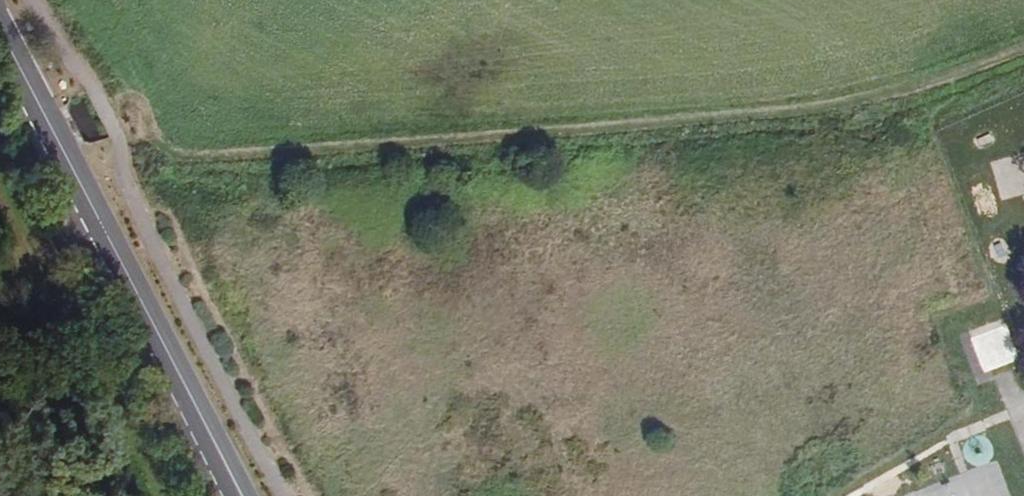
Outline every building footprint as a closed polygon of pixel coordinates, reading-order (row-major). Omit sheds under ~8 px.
[(1006,324),(968,340),(984,377),(1003,369),(1022,360),(1006,324)]
